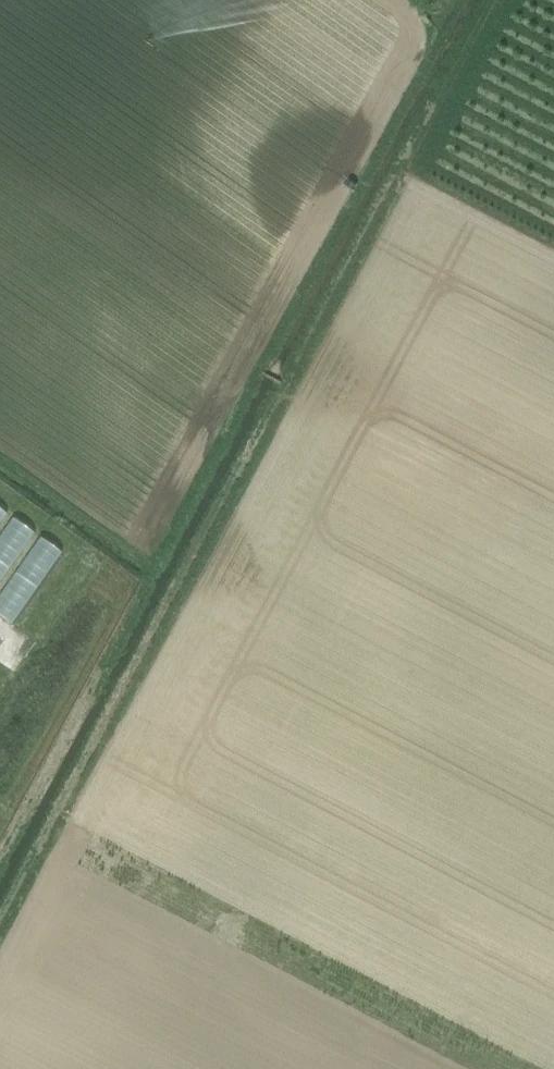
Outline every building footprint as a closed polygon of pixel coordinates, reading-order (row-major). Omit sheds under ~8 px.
[(12,518),(0,535),(0,582),(34,533),(12,518)] [(0,594),(0,616),(12,624),(62,553),(40,537),(0,594)]
